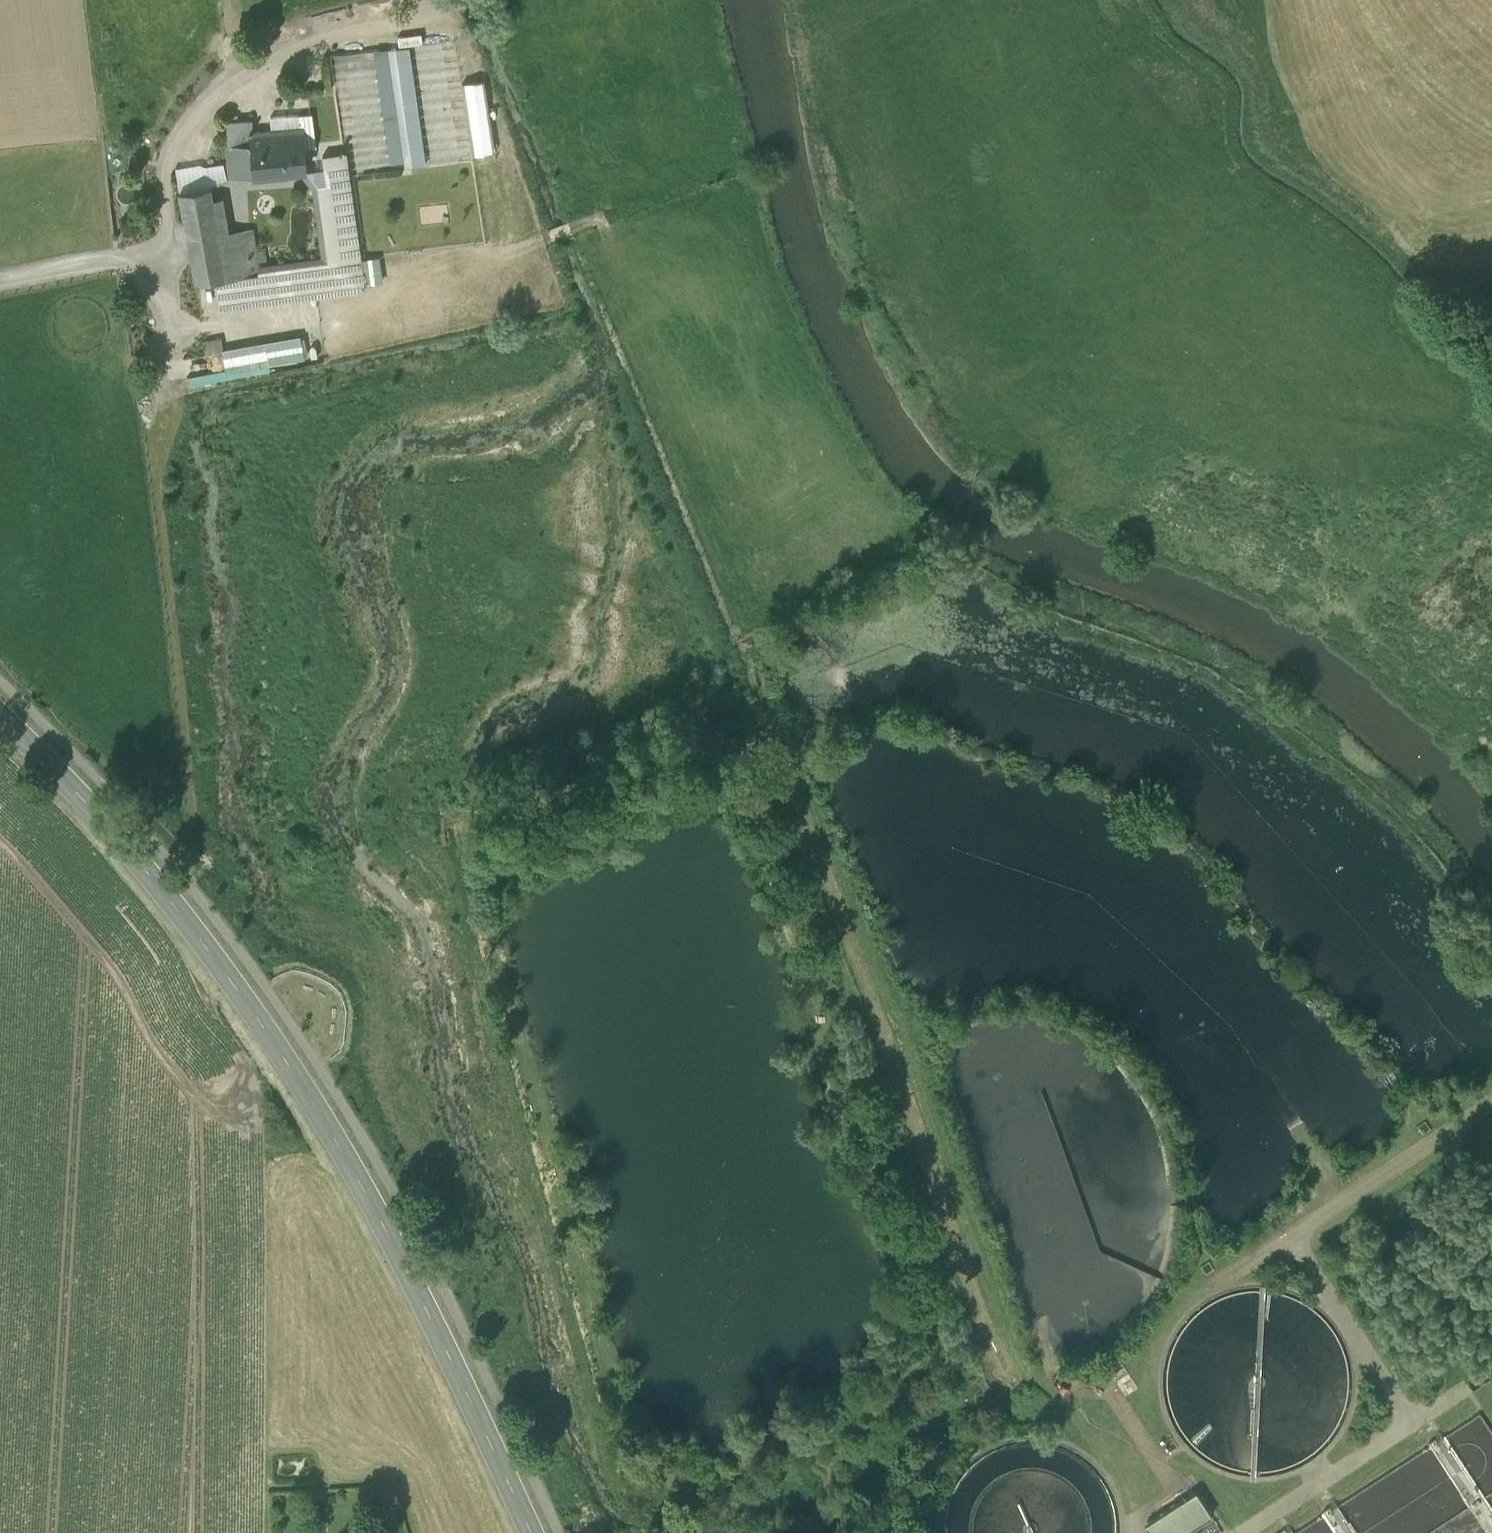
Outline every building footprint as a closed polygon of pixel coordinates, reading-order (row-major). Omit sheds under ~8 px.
[(422,34),(398,37),(399,46),(423,44),(422,34)] [(396,50),(398,63),(410,62),(408,48),(396,50)] [(376,50),(379,75),(392,73),(389,51),(389,49),(376,50)] [(398,63),(396,50),(389,51),(392,73),(396,102),(397,111),(401,139),(402,148),(404,163),(405,168),(413,167),(411,151),(410,143),(405,112),(404,103),(399,72),(398,63)] [(398,63),(399,72),(412,71),(410,62),(398,63)] [(399,72),(404,103),(416,102),(412,71),(399,72)] [(379,75),(383,103),(396,102),(392,73),(379,75)] [(494,153),(484,81),(462,84),(472,156),(494,153)] [(385,112),(397,111),(396,102),(383,103),(385,112)] [(404,103),(405,112),(417,111),(416,102),(404,103)] [(385,112),(389,141),(401,139),(397,111),(385,112)] [(405,112),(410,143),(422,141),(417,111),(405,112)] [(270,118),(271,132),(302,128),(303,135),(304,148),(316,147),(313,114),(270,118)] [(231,128),(233,145),(250,144),(254,178),(307,172),(305,157),(304,148),(303,135),(302,128),(271,132),(250,134),(249,126),(231,128)] [(389,141),(390,149),(402,148),(401,139),(389,141)] [(410,143),(411,151),(423,150),(422,141),(410,143)] [(223,181),(254,178),(250,144),(233,145),(219,147),(221,166),(223,181)] [(390,149),(392,164),(404,163),(402,148),(390,149)] [(411,151),(413,167),(425,165),(423,150),(411,151)] [(259,276),(227,280),(216,281),(220,309),(364,289),(363,285),(360,259),(345,153),(343,153),(343,151),(340,151),(340,154),(323,156),(325,170),(327,186),(318,187),(329,262),(259,272),(259,276)] [(176,171),(180,194),(211,189),(223,181),(221,166),(206,168),(200,166),(176,171)] [(325,170),(307,172),(318,187),(327,186),(325,170)] [(185,222),(186,226),(217,220),(213,200),(211,189),(180,194),(185,222)] [(224,198),(213,200),(217,220),(219,234),(219,235),(230,233),(224,198)] [(219,234),(217,220),(186,226),(189,241),(219,234)] [(186,226),(185,222),(173,224),(178,248),(189,245),(189,241),(186,226)] [(230,233),(219,235),(227,280),(259,276),(259,272),(251,229),(230,233)] [(219,235),(219,234),(189,241),(189,245),(196,283),(216,281),(227,280),(219,235)] [(378,257),(360,259),(363,285),(382,282),(378,257)] [(221,350),(225,371),(226,373),(269,365),(305,358),(300,336),(221,350)] [(205,354),(221,350),(218,338),(202,342),(205,354)] [(270,373),(269,365),(226,373),(225,371),(189,377),(191,389),(270,373)] [(1164,1401),(1171,1421),(1181,1439),(1196,1454),(1213,1466),(1233,1474),(1254,1477),(1275,1476),(1295,1470),(1314,1461),(1330,1447),(1342,1430),(1351,1411),(1356,1391),(1356,1370),(1351,1349),(1342,1330),(1330,1313),(1314,1300),(1295,1290),(1275,1284),(1254,1283),(1233,1287),(1213,1294),(1196,1306),(1181,1321),(1171,1339),(1164,1359),(1162,1380),(1164,1401)] [(1480,1411),(1437,1439),(1436,1436),(1429,1441),(1430,1443),(1332,1507),(1330,1505),(1323,1509),(1325,1512),(1292,1532),(1491,1532),(1491,1429),(1480,1411)] [(1124,1525),(1120,1501),(1109,1479),(1094,1460),(1074,1446),(1051,1438),(1027,1436),(1003,1440),(980,1451),(962,1466),(948,1486),(940,1509),(938,1532),(1123,1532),(1124,1525)] [(1212,1514),(1212,1513),(1196,1489),(1145,1522),(1149,1529),(1145,1531),(1147,1532),(1182,1532),(1212,1514)] [(1212,1514),(1182,1532),(1219,1532),(1223,1531),(1212,1514)]
